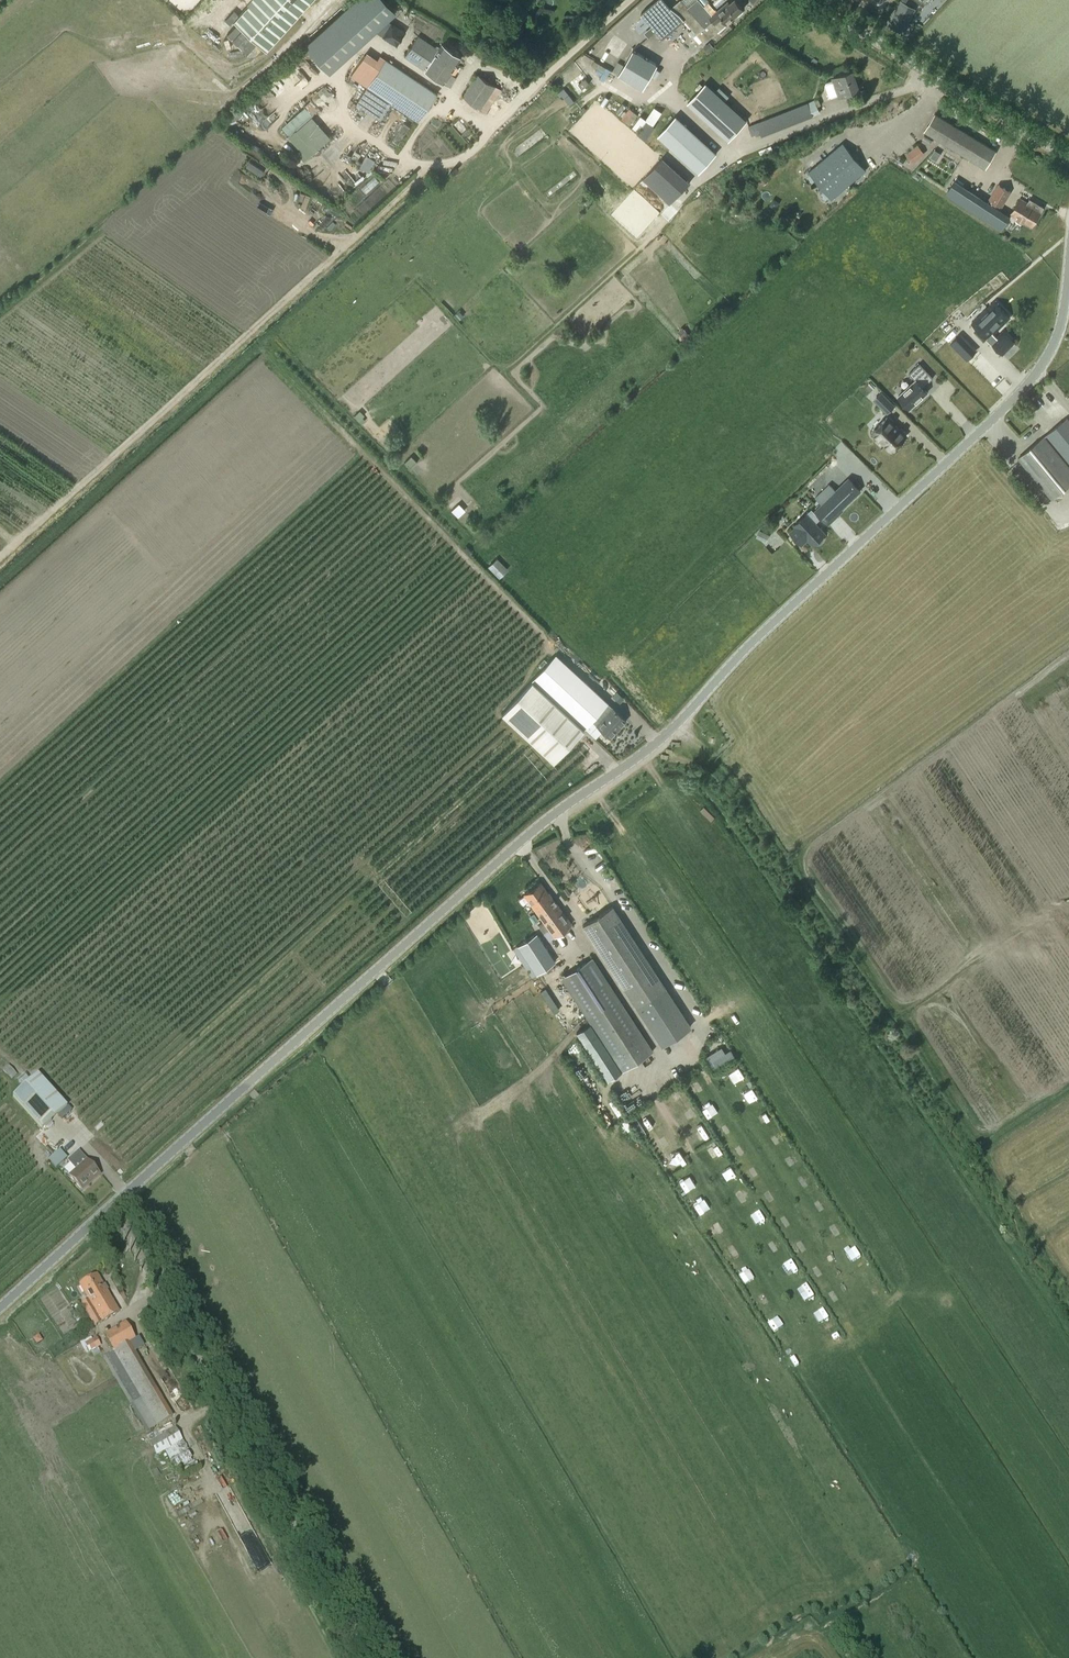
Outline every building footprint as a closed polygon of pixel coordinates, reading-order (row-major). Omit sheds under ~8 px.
[(312,0),(252,0),(232,22),(265,52),(312,0)] [(386,19),(394,12),(383,0),(358,0),(306,47),(328,71),(383,22),(385,19),(386,19)] [(699,0),(680,0),(671,7),(665,0),(656,0),(641,13),(663,38),(685,19),(705,42),(743,9),(735,0),(734,0),(730,3),(728,1),(712,15),(699,0)] [(895,10),(882,31),(896,39),(908,18),(895,10)] [(391,22),(385,19),(383,22),(377,32),(382,36),(381,37),(396,46),(406,31),(391,22)] [(437,49),(418,36),(404,56),(424,70),(423,70),(443,83),(460,57),(441,44),(437,49)] [(607,64),(611,57),(604,52),(607,47),(599,42),(591,52),(607,64)] [(634,50),(619,74),(644,89),(658,64),(634,50)] [(379,56),(377,59),(366,52),(349,76),(367,87),(355,104),(380,120),(391,103),(417,121),(435,94),(379,56)] [(826,82),(825,85),(829,97),(832,98),(838,96),(839,97),(859,90),(853,71),(832,78),(832,80),(826,82)] [(486,112),(501,90),(478,74),(463,96),(486,112)] [(582,89),(589,83),(585,78),(578,83),(582,89)] [(706,83),(688,103),(729,140),(747,121),(706,83)] [(720,87),(716,91),(726,100),(730,96),(720,87)] [(559,92),(557,94),(560,97),(562,95),(564,98),(569,94),(564,88),(559,92)] [(761,135),(813,115),(820,112),(817,106),(821,104),(819,98),(808,103),(756,123),(761,135)] [(304,107),(281,127),(289,136),(288,137),(299,150),(296,153),(303,161),(330,138),(311,116),(318,109),(311,100),(304,106),(304,107)] [(647,119),(656,125),(665,111),(656,105),(647,119)] [(985,168),(996,151),(935,113),(925,130),(985,168)] [(657,135),(698,173),(716,153),(675,116),(657,135)] [(646,140),(655,126),(647,121),(637,135),(646,140)] [(895,122),(868,132),(870,138),(898,127),(895,122)] [(409,127),(404,123),(392,141),(397,145),(409,127)] [(831,199),(865,171),(842,143),(808,172),(831,199)] [(913,163),(925,153),(918,144),(905,154),(913,163)] [(669,204),(689,183),(662,158),(642,179),(669,204)] [(764,176),(760,180),(764,185),(768,182),(764,176)] [(988,203),(954,181),(946,194),(1001,229),(1009,217),(998,209),(1001,206),(1002,206),(1010,192),(998,185),(989,199),(990,199),(988,203)] [(1027,202),(1020,198),(1010,214),(1032,227),(1043,207),(1030,199),(1027,202)] [(988,339),(1009,317),(993,301),(972,323),(988,339)] [(1002,354),(1014,343),(1002,331),(991,343),(1002,354)] [(977,350),(961,334),(951,344),(967,360),(977,350)] [(927,392),(923,387),(933,378),(920,363),(910,373),(916,380),(898,396),(910,408),(911,407),(912,408),(918,403),(916,402),(927,392)] [(876,387),(870,393),(875,398),(881,392),(876,387)] [(875,399),(878,402),(887,412),(894,405),(885,396),(882,392),(875,399)] [(358,421),(364,415),(360,410),(354,416),(358,421)] [(873,432),(892,451),(906,436),(887,417),(873,432)] [(1067,417),(1046,434),(1018,457),(1018,458),(1052,498),(1068,484),(1068,466),(1061,456),(1062,454),(1068,462),(1068,420),(1067,417)] [(930,452),(939,461),(945,455),(937,446),(930,452)] [(849,478),(836,490),(830,484),(816,497),(822,504),(815,510),(822,516),(835,504),(840,510),(861,491),(849,478)] [(452,509),(459,517),(468,509),(460,501),(452,509)] [(824,538),(824,535),(825,533),(815,523),(820,518),(812,509),(807,514),(807,513),(794,525),(796,526),(790,532),(802,544),(808,539),(813,545),(815,543),(818,543),(820,543),(822,542),(823,540),(824,538)] [(764,540),(767,534),(760,530),(756,536),(764,540)] [(471,552),(466,546),(463,549),(468,555),(471,552)] [(499,577),(507,568),(497,558),(489,567),(499,577)] [(532,680),(501,713),(553,762),(574,739),(585,728),(595,738),(602,731),(610,738),(626,720),(612,707),(555,654),(544,665),(531,680),(532,680)] [(548,893),(540,882),(523,894),(531,905),(530,905),(554,937),(571,924),(549,893),(548,893)] [(613,905),(582,925),(660,1047),(691,1027),(613,905)] [(536,933),(517,945),(535,974),(555,962),(536,933)] [(592,957),(560,977),(598,1036),(584,1045),(607,1080),(652,1051),(592,957)] [(703,991),(715,988),(713,980),(700,983),(703,991)] [(751,1056),(756,1054),(747,1036),(742,1039),(751,1056)] [(11,1080),(17,1075),(8,1065),(2,1070),(11,1080)] [(734,1083),(745,1077),(740,1067),(729,1072),(734,1083)] [(43,1128),(68,1107),(39,1073),(14,1095),(43,1128)] [(646,1131),(656,1126),(647,1108),(637,1113),(646,1131)] [(700,1130),(708,1135),(711,1130),(703,1125),(700,1130)] [(708,1150),(713,1159),(724,1153),(718,1144),(708,1150)] [(81,1191),(99,1175),(79,1151),(68,1161),(76,1170),(69,1176),(81,1191)] [(785,1160),(791,1168),(800,1161),(793,1152),(785,1160)] [(723,1171),(728,1179),(736,1174),(731,1166),(723,1171)] [(687,1191),(697,1185),(691,1174),(680,1180),(687,1191)] [(797,1178),(801,1188),(812,1184),(808,1174),(797,1178)] [(838,1189),(846,1185),(841,1177),(834,1181),(838,1189)] [(740,1203),(751,1197),(746,1188),(735,1193),(740,1203)] [(702,1211),(709,1206),(705,1199),(697,1204),(702,1211)] [(715,1235),(725,1229),(720,1221),(710,1227),(715,1235)] [(830,1227),(835,1236),(844,1231),(838,1222),(830,1227)] [(768,1243),(773,1253),(783,1247),(778,1238),(768,1243)] [(96,1275),(79,1285),(93,1308),(85,1313),(94,1327),(118,1312),(96,1275)] [(807,1282),(802,1285),(809,1296),(814,1293),(807,1282)] [(80,1311),(73,1316),(76,1322),(84,1317),(80,1311)] [(125,1324),(104,1336),(114,1352),(106,1356),(133,1402),(149,1430),(171,1417),(155,1390),(128,1343),(134,1339),(125,1324)] [(784,1339),(793,1334),(788,1325),(779,1330),(784,1339)] [(89,1352),(100,1346),(96,1337),(84,1343),(89,1352)] [(175,1428),(150,1442),(157,1454),(181,1440),(175,1428)] [(175,1470),(193,1460),(188,1450),(170,1460),(175,1470)] [(192,1544),(201,1540),(195,1526),(185,1531),(192,1544)]
